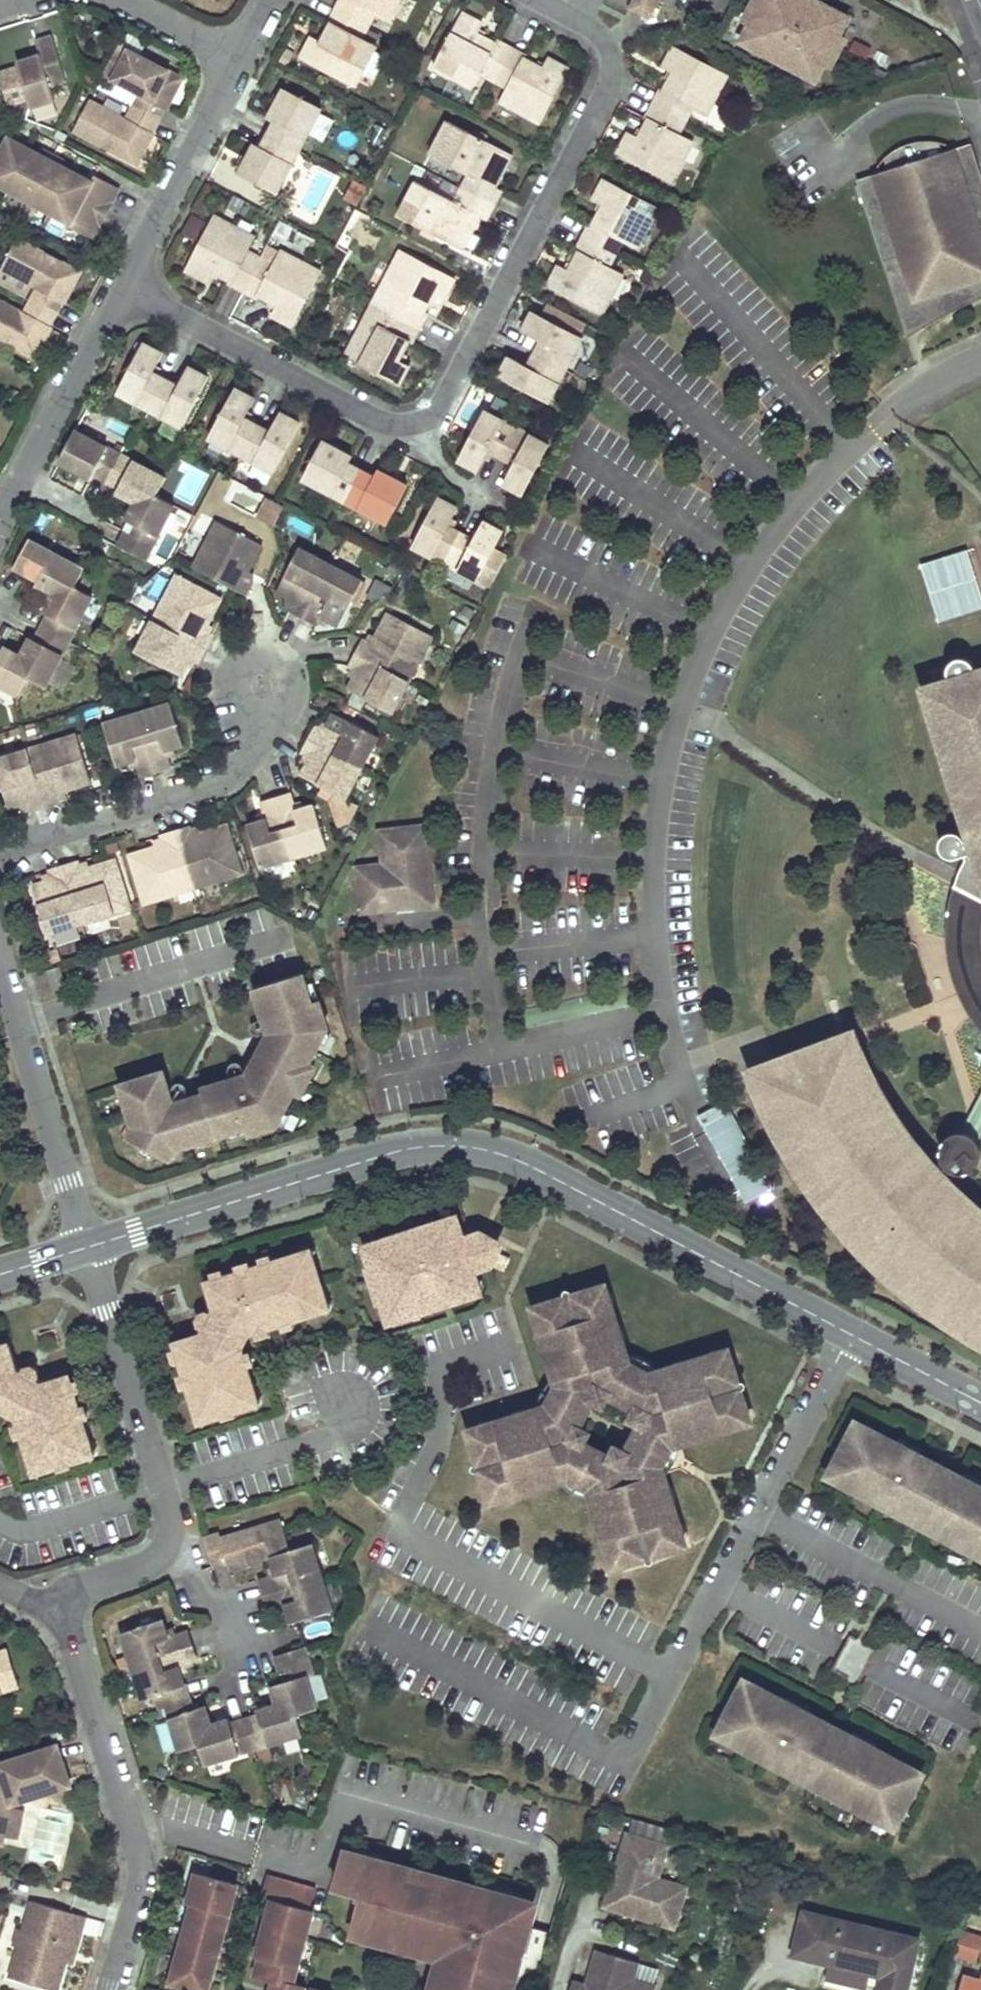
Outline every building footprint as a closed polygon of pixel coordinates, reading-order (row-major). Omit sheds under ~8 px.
[(338,9),(371,26),(378,12),(392,19),(402,0),(343,0),(338,9)] [(630,9),(649,19),(659,0),(635,0),(630,9)] [(821,0),(756,0),(746,20),(752,23),(743,41),(774,57),(776,52),(791,59),(788,64),(819,79),(828,62),(833,65),(847,37),(842,34),(852,16),(821,0)] [(379,44),(365,37),(371,26),(338,9),(331,23),(333,23),(323,43),(312,38),(302,58),(357,87),(379,44)] [(482,24),(462,13),(434,68),(475,89),(482,75),(494,81),(510,51),(498,45),(497,47),(476,36),(482,24)] [(53,36),(36,41),(41,55),(19,62),(20,66),(0,72),(0,82),(7,106),(30,99),(37,120),(60,113),(52,85),(66,80),(53,36)] [(102,74),(139,94),(133,106),(158,120),(164,107),(167,108),(182,79),(117,45),(102,74)] [(728,75),(674,46),(663,66),(674,72),(664,91),(661,89),(654,104),(685,121),(692,107),(707,115),(728,75)] [(522,61),(524,58),(510,51),(494,81),(508,89),(501,102),(540,123),(568,70),(549,60),(542,72),(522,61)] [(274,122),(268,134),(298,150),(320,109),(283,89),(267,119),(274,122)] [(150,134),(158,120),(133,106),(125,121),(88,101),(72,130),(138,164),(153,135),(150,134)] [(693,141),(679,133),(685,121),(654,104),(647,117),(649,119),(638,139),(628,133),(617,154),(671,182),(693,141)] [(310,134),(323,140),(332,120),(319,114),(310,134)] [(468,176),(461,188),(494,205),(501,192),(495,189),(513,156),(449,122),(431,156),(468,176)] [(239,171),(277,191),(298,150),(268,134),(261,146),(254,143),(239,171)] [(0,156),(0,186),(9,190),(31,149),(9,138),(0,156)] [(970,146),(942,155),(938,146),(936,145),(929,144),(921,144),(914,145),(906,148),(899,151),(892,154),(885,159),(881,163),(880,166),(883,175),(854,185),(882,265),(901,259),(916,303),(980,280),(980,241),(978,233),(980,232),(980,178),(970,146)] [(31,149),(9,190),(29,201),(51,160),(31,149)] [(51,160),(29,201),(50,212),(71,170),(51,160)] [(71,170),(50,212),(70,223),(77,210),(83,199),(89,187),(92,181),(71,170)] [(119,187),(95,175),(92,181),(89,187),(113,199),(119,187)] [(657,207),(603,178),(592,199),(603,205),(592,224),(590,223),(583,236),(615,253),(622,240),(635,247),(657,207)] [(361,199),(367,186),(354,179),(348,192),(361,199)] [(481,217),(486,220),(494,205),(461,188),(454,202),(416,183),(398,216),(463,251),(481,217)] [(113,199),(89,187),(83,199),(107,211),(113,199)] [(361,199),(348,192),(345,196),(359,203),(361,199)] [(83,199),(77,210),(100,223),(107,211),(83,199)] [(100,223),(77,210),(70,223),(94,235),(100,223)] [(187,212),(181,234),(197,239),(203,217),(187,212)] [(231,284),(244,290),(260,257),(249,251),(256,238),(215,217),(187,271),(207,281),(213,270),(233,281),(231,284)] [(69,226),(92,238),(94,235),(70,223),(69,226)] [(608,267),(615,253),(583,236),(574,251),(577,252),(567,270),(557,265),(546,285),(600,314),(622,275),(608,267)] [(80,271),(17,238),(0,270),(0,284),(32,301),(55,313),(62,301),(64,302),(80,271)] [(457,279),(402,250),(374,304),(421,329),(429,314),(426,312),(435,294),(446,300),(457,279)] [(281,251),(274,265),(260,257),(244,290),(257,297),(258,294),(279,305),(273,317),(293,327),(322,272),(281,251)] [(916,303),(901,259),(882,265),(908,343),(919,335),(948,318),(979,302),(980,301),(980,280),(916,303)] [(48,327),(55,313),(32,301),(25,314),(0,301),(0,340),(35,358),(51,328),(48,327)] [(411,340),(414,342),(421,329),(374,304),(346,356),(401,385),(412,364),(402,358),(411,340)] [(542,339),(534,353),(572,373),(589,340),(533,311),(524,329),(542,339)] [(165,354),(145,344),(120,392),(151,409),(166,379),(155,373),(165,354)] [(500,373),(556,403),(572,373),(534,353),(528,366),(509,356),(500,373)] [(191,368),(181,386),(166,379),(151,409),(185,427),(211,378),(191,368)] [(238,389),(212,438),(242,454),(258,424),(247,418),(257,399),(238,389)] [(479,468),(489,449),(503,456),(517,427),(487,411),(462,460),(479,468)] [(272,431),(258,424),(242,454),(276,472),(302,423),(282,412),(272,431)] [(169,475),(78,427),(61,459),(93,476),(96,471),(122,484),(119,490),(137,499),(129,515),(134,517),(141,521),(135,532),(128,528),(121,543),(148,557),(177,502),(159,493),(169,475)] [(550,443),(517,427),(503,456),(516,463),(507,482),(525,491),(550,443)] [(304,478),(346,500),(362,469),(350,463),(353,456),(324,440),(304,478)] [(380,470),(376,476),(362,469),(346,500),(389,522),(408,485),(380,470)] [(439,498),(414,547),(446,564),(461,534),(448,528),(459,508),(439,498)] [(141,521),(134,517),(128,528),(135,532),(141,521)] [(265,543),(219,517),(194,563),(249,593),(257,580),(254,578),(248,575),(252,567),(265,543)] [(485,521),(474,541),(461,534),(446,564),(478,580),(503,531),(485,521)] [(31,536),(16,565),(31,573),(35,566),(45,571),(41,578),(39,582),(54,590),(45,608),(49,610),(36,635),(32,633),(22,651),(7,643),(5,646),(2,652),(0,651),(0,681),(21,692),(30,675),(48,684),(96,593),(78,583),(87,566),(31,536)] [(367,576),(303,542),(281,586),(290,591),(298,595),(294,603),(293,604),(319,618),(320,617),(324,610),(332,614),(343,620),(367,576)] [(919,563),(937,621),(980,608),(980,594),(967,548),(919,563)] [(35,566),(31,573),(41,578),(45,571),(35,566)] [(258,571),(252,567),(248,575),(254,578),(258,571)] [(224,595),(180,572),(140,649),(183,672),(189,661),(193,654),(201,658),(214,633),(213,632),(206,629),(211,620),(224,595)] [(298,595),(290,591),(286,599),(294,603),(298,595)] [(329,621),(332,614),(324,610),(320,617),(329,621)] [(437,634),(393,610),(380,634),(375,643),(369,639),(368,639),(354,665),(355,666),(362,670),(357,677),(353,686),(396,710),(437,634)] [(218,623),(211,620),(206,629),(213,632),(218,623)] [(373,631),(369,639),(375,643),(380,634),(373,631)] [(980,655),(979,653),(976,652),(974,652),(972,652),(968,652),(964,654),(962,656),(960,659),(959,662),(959,664),(959,667),(959,670),(960,672),(962,674),(934,682),(980,849),(980,655)] [(189,661),(197,666),(201,658),(193,654),(189,661)] [(351,674),(357,677),(362,670),(355,666),(351,674)] [(174,702),(108,722),(120,761),(129,758),(138,756),(140,764),(143,773),(172,764),(170,755),(167,747),(175,745),(186,741),(174,702)] [(383,734),(339,711),(335,720),(330,729),(323,725),(322,725),(307,752),(309,753),(316,756),(311,765),(308,772),(351,795),(383,734)] [(330,729),(335,720),(327,716),(323,725),(330,729)] [(0,756),(0,775),(10,807),(21,804),(29,801),(31,807),(31,809),(61,800),(60,798),(58,791),(67,788),(93,780),(78,732),(0,756)] [(177,752),(175,745),(167,747),(170,755),(177,752)] [(304,761),(311,765),(316,756),(309,753),(304,761)] [(132,767),(140,764),(138,756),(129,758),(132,767)] [(69,795),(67,788),(58,791),(60,798),(69,795)] [(298,802),(295,791),(265,800),(268,810),(271,818),(262,821),(252,824),(265,865),(331,845),(319,804),(309,807),(300,810),(298,802)] [(307,799),(298,802),(300,810),(309,807),(307,799)] [(260,813),(262,821),(271,818),(268,810),(260,813)] [(158,846),(130,854),(146,903),(244,872),(228,823),(204,831),(195,833),(193,827),(193,826),(163,835),(164,837),(166,843),(158,846)] [(202,824),(193,827),(195,833),(204,831),(202,824)] [(427,826),(389,830),(392,862),(389,863),(387,864),(385,867),(384,869),(384,872),(360,876),(364,912),(391,909),(398,900),(399,901),(404,903),(408,905),(413,905),(417,904),(422,902),(425,898),(428,894),(429,890),(430,885),(429,880),(427,876),(424,872),(423,870),(430,862),(427,826)] [(381,864),(359,865),(360,876),(384,872),(384,869),(385,867),(387,864),(389,863),(392,862),(389,830),(378,831),(381,864)] [(156,839),(158,846),(166,843),(164,837),(156,839)] [(88,858),(79,861),(82,869),(91,867),(88,858)] [(82,869),(79,861),(51,870),(52,872),(54,878),(45,881),(34,885),(49,933),(130,908),(115,859),(91,867),(82,869)] [(43,874),(45,881),(54,878),(52,872),(43,874)] [(958,884),(956,891),(952,910),(950,930),(951,950),(955,969),(961,988),(969,1006),(979,1023),(980,1025),(980,998),(975,984),(969,966),(966,948),(965,930),(966,912),(970,891),(958,884)] [(970,891),(966,912),(965,930),(966,948),(969,966),(975,984),(980,998),(980,897),(970,891)] [(329,1027),(320,999),(313,1001),(304,972),(255,988),(264,1018),(285,1012),(289,1024),(268,1031),(269,1033),(248,1074),(245,1074),(252,1095),(239,1098),(233,1078),(203,1087),(205,1093),(183,1099),(173,1118),(162,1112),(171,1093),(164,1070),(121,1083),(127,1105),(133,1102),(136,1112),(130,1114),(134,1127),(129,1137),(171,1159),(177,1149),(188,1145),(186,1140),(195,1136),(197,1142),(248,1127),(249,1134),(278,1125),(329,1027)] [(285,1012),(264,1018),(268,1031),(289,1024),(285,1012)] [(952,1176),(939,1163),(905,1121),(872,1068),(856,1033),(756,1071),(763,1090),(810,1071),(820,1074),(825,1064),(849,1055),(865,1090),(896,1139),(933,1183),(974,1224),(980,1229),(980,1204),(952,1176)] [(810,1071),(763,1090),(779,1123),(817,1185),(863,1242),(915,1292),(974,1335),(980,1339),(980,1229),(974,1224),(933,1183),(896,1139),(865,1090),(849,1055),(825,1064),(820,1074),(810,1071)] [(252,1095),(245,1074),(233,1078),(239,1098),(252,1095)] [(183,1099),(174,1102),(171,1093),(162,1112),(173,1118),(183,1099)] [(742,1203),(770,1189),(725,1100),(697,1115),(742,1203)] [(965,1132),(970,1133),(975,1135),(979,1138),(980,1141),(980,1101),(965,1132)] [(133,1102),(127,1105),(130,1114),(136,1112),(133,1102)] [(965,1132),(959,1133),(954,1135),(950,1138),(946,1142),(944,1147),(943,1152),(943,1157),(944,1160),(945,1163),(948,1167),(952,1171),(955,1173),(961,1175),(972,1173),(977,1171),(980,1167),(980,1141),(979,1138),(975,1135),(970,1133),(965,1132)] [(186,1140),(188,1145),(197,1142),(195,1136),(186,1140)] [(945,1163),(944,1160),(939,1163),(952,1176),(955,1173),(952,1171),(948,1167),(945,1163)] [(465,1238),(460,1220),(442,1226),(440,1222),(421,1227),(422,1232),(404,1238),(402,1234),(384,1239),(386,1244),(366,1250),(371,1267),(369,1268),(380,1301),(382,1300),(387,1317),(406,1311),(408,1316),(426,1310),(424,1306),(443,1300),(445,1304),(463,1299),(462,1294),(481,1288),(475,1271),(490,1266),(499,1249),(497,1243),(491,1239),(485,1241),(479,1238),(473,1241),(472,1236),(465,1238)] [(206,1278),(214,1305),(210,1312),(208,1311),(205,1311),(201,1313),(199,1315),(198,1318),(198,1321),(198,1323),(200,1326),(202,1328),(199,1334),(175,1342),(197,1414),(203,1418),(254,1403),(257,1396),(241,1344),(236,1344),(235,1339),(243,1328),(247,1327),(248,1331),(322,1308),(326,1299),(312,1252),(304,1248),(206,1278)] [(605,1302),(599,1283),(572,1291),(575,1299),(567,1301),(565,1294),(534,1303),(540,1322),(538,1328),(541,1340),(547,1343),(552,1358),(549,1364),(556,1387),(575,1396),(579,1389),(595,1397),(602,1401),(607,1392),(631,1405),(628,1414),(643,1422),(655,1429),(653,1433),(674,1444),(693,1439),(694,1433),(709,1429),(714,1432),(731,1426),(734,1420),(753,1415),(744,1388),(733,1391),(731,1384),(742,1381),(733,1351),(713,1358),(707,1354),(693,1358),(690,1365),(675,1369),(668,1366),(651,1372),(649,1375),(627,1363),(628,1361),(622,1342),(617,1341),(612,1324),(615,1320),(610,1303),(605,1302)] [(572,1291),(571,1289),(567,1288),(564,1291),(565,1294),(567,1301),(575,1299),(572,1291)] [(241,1344),(248,1331),(247,1327),(243,1328),(235,1339),(236,1344),(241,1344)] [(20,1411),(34,1463),(42,1468),(90,1453),(95,1447),(73,1373),(45,1382),(38,1378),(39,1376),(39,1373),(38,1370),(36,1368),(35,1367),(33,1366),(30,1366),(28,1366),(26,1367),(25,1368),(23,1370),(16,1366),(7,1338),(0,1340),(0,1407),(6,1405),(5,1400),(10,1398),(22,1405),(24,1411),(20,1411)] [(744,1380),(742,1381),(731,1384),(733,1391),(744,1388),(747,1387),(748,1383),(744,1380)] [(575,1396),(556,1387),(546,1407),(565,1417),(562,1423),(578,1431),(595,1397),(579,1389),(575,1396)] [(22,1405),(10,1398),(5,1400),(6,1405),(20,1411),(24,1411),(22,1405)] [(562,1423),(565,1417),(546,1407),(526,1410),(521,1418),(507,1422),(502,1418),(487,1423),(484,1430),(466,1435),(475,1463),(482,1461),(484,1468),(478,1470),(486,1498),(503,1493),(507,1495),(527,1489),(529,1485),(541,1480),(548,1483),(564,1478),(567,1473),(589,1484),(587,1488),(593,1507),(598,1510),(603,1526),(600,1531),(605,1546),(611,1550),(616,1569),(648,1560),(645,1550),(651,1548),(655,1557),(680,1550),(674,1531),(677,1524),(672,1509),(666,1505),(662,1491),(665,1486),(660,1470),(639,1458),(636,1464),(624,1457),(609,1449),(604,1459),(580,1445),(584,1435),(578,1431),(562,1423)] [(962,1477),(963,1475),(952,1469),(944,1484),(924,1473),(931,1459),(920,1453),(919,1455),(896,1443),(898,1439),(864,1421),(859,1431),(851,1446),(844,1443),(832,1464),(841,1468),(836,1477),(868,1493),(869,1492),(893,1504),(892,1506),(904,1513),(912,1497),(916,1499),(920,1513),(933,1508),(936,1509),(927,1526),(939,1532),(940,1529),(963,1541),(962,1544),(980,1554),(980,1487),(962,1477)] [(660,1470),(674,1444),(653,1433),(655,1429),(643,1422),(624,1457),(636,1464),(639,1458),(660,1470)] [(844,1443),(851,1446),(859,1431),(851,1428),(844,1443)] [(919,1455),(920,1453),(922,1448),(900,1436),(898,1439),(896,1443),(919,1455)] [(944,1484),(952,1469),(931,1459),(924,1473),(944,1484)] [(484,1468),(482,1461),(475,1463),(473,1464),(472,1468),(475,1471),(478,1470),(484,1468)] [(832,1464),(828,1472),(836,1477),(841,1468),(832,1464)] [(965,1471),(963,1475),(962,1477),(980,1487),(980,1480),(965,1471)] [(869,1492),(868,1493),(866,1498),(890,1510),(892,1506),(893,1504),(869,1492)] [(218,1534),(204,1538),(213,1567),(214,1571),(227,1567),(229,1573),(269,1560),(272,1567),(274,1576),(267,1578),(257,1581),(266,1610),(276,1607),(283,1605),(285,1612),(288,1622),(332,1608),(311,1540),(290,1546),(282,1521),(220,1541),(218,1534)] [(940,1529),(939,1532),(937,1536),(960,1548),(962,1544),(963,1541),(940,1529)] [(655,1557),(651,1548),(645,1550),(648,1560),(648,1562),(653,1563),(656,1560),(655,1557)] [(264,1570),(267,1578),(274,1576),(272,1567),(264,1570)] [(278,1614),(285,1612),(283,1605),(276,1607),(278,1614)] [(165,1626),(162,1618),(122,1630),(143,1698),(169,1690),(173,1704),(179,1702),(191,1742),(208,1737),(214,1759),(296,1735),(289,1712),(308,1707),(298,1675),(311,1671),(304,1648),(273,1657),(277,1672),(284,1670),(287,1681),(268,1687),(274,1706),(254,1712),(255,1717),(228,1725),(227,1721),(209,1726),(203,1708),(191,1711),(180,1672),(178,1665),(185,1663),(194,1660),(185,1629),(175,1632),(167,1635),(165,1626)] [(172,1624),(165,1626),(167,1635),(175,1632),(172,1624)] [(834,1670),(863,1685),(871,1667),(881,1649),(861,1639),(852,1634),(843,1652),(834,1670)] [(21,1688),(9,1651),(0,1654),(0,1694),(21,1688)] [(187,1670),(185,1663),(178,1665),(180,1672),(187,1670)] [(885,1813),(899,1821),(920,1781),(905,1773),(910,1764),(875,1745),(873,1748),(852,1737),(854,1734),(841,1727),(833,1742),(813,1732),(821,1716),(810,1711),(808,1714),(786,1702),(788,1699),(752,1679),(748,1688),(740,1703),(734,1700),(721,1722),(728,1725),(724,1734),(757,1752),(758,1749),(781,1762),(779,1765),(792,1771),(800,1757),(805,1760),(804,1762),(804,1764),(803,1767),(804,1769),(805,1771),(806,1773),(808,1774),(810,1775),(812,1775),(815,1775),(817,1774),(818,1773),(820,1772),(821,1769),(823,1770),(816,1784),(827,1790),(829,1787),(852,1800),(851,1803),(881,1819),(885,1813)] [(734,1700),(740,1703),(748,1688),(742,1685),(734,1700)] [(808,1714),(810,1711),(812,1706),(790,1694),(788,1699),(786,1702),(808,1714)] [(813,1732),(833,1742),(841,1727),(821,1716),(813,1732)] [(724,1734),(728,1725),(721,1722),(717,1730),(724,1734)] [(873,1748),(875,1745),(877,1740),(856,1729),(854,1734),(852,1737),(873,1748)] [(58,1744),(52,1745),(57,1762),(63,1760),(58,1744)] [(0,1762),(0,1843),(3,1843),(10,1805),(71,1786),(63,1760),(57,1762),(52,1745),(0,1762)] [(758,1749),(757,1752),(753,1758),(776,1770),(779,1765),(781,1762),(758,1749)] [(829,1787),(827,1790),(824,1796),(848,1809),(851,1803),(852,1800),(829,1787)] [(611,1885),(605,1906),(675,1928),(688,1887),(659,1878),(638,1871),(643,1855),(664,1861),(669,1845),(628,1833),(616,1872),(620,1873),(616,1886),(611,1885)] [(664,1861),(643,1855),(638,1871),(659,1878),(664,1861)] [(506,1968),(513,1970),(522,1936),(511,1933),(519,1904),(472,1891),(470,1897),(459,1895),(463,1882),(431,1874),(427,1886),(403,1879),(406,1867),(379,1860),(378,1866),(343,1856),(334,1888),(357,1894),(355,1901),(360,1902),(352,1932),(386,1941),(385,1947),(413,1955),(416,1943),(427,1946),(427,1948),(452,1955),(445,1981),(432,1978),(428,1989),(500,1989),(506,1968)] [(616,1886),(620,1873),(616,1872),(611,1885),(616,1886)] [(232,1885),(196,1875),(188,1904),(192,1905),(170,1985),(188,1989),(208,1989),(233,1900),(228,1899),(232,1885)] [(319,1890),(270,1876),(264,1898),(313,1912),(319,1890)] [(233,1900),(237,1886),(232,1885),(228,1899),(233,1900)] [(32,1901),(23,1930),(18,1928),(13,1945),(18,1947),(9,1977),(54,1989),(58,1989),(66,1962),(69,1951),(65,1950),(66,1946),(70,1947),(76,1949),(81,1932),(66,1928),(71,1912),(32,1901)] [(313,1913),(271,1902),(267,1916),(278,1919),(271,1946),(260,1943),(256,1957),(260,1958),(255,1977),(274,1982),(272,1989),(309,1989),(293,1985),(313,1913)] [(85,1916),(71,1912),(66,1928),(81,1932),(85,1916)] [(919,1941),(806,1913),(796,1954),(830,1963),(864,1971),(866,1961),(888,1966),(885,1976),(882,1989),(907,1989),(919,1941)] [(271,1946),(278,1919),(267,1916),(260,1943),(271,1946)] [(963,1930),(961,1938),(980,1944),(980,1935),(963,1930)] [(979,1963),(980,1954),(980,1944),(961,1938),(956,1956),(979,1963)] [(452,1955),(427,1948),(427,1946),(416,1943),(413,1955),(436,1961),(432,1978),(445,1981),(452,1955)] [(76,1949),(70,1947),(66,1946),(65,1950),(69,1951),(66,1962),(71,1964),(76,1949)] [(641,1961),(597,1948),(586,1984),(595,1987),(594,1989),(656,1989),(658,1984),(636,1977),(641,1961)] [(885,1976),(888,1966),(866,1961),(864,1971),(885,1976)] [(864,1971),(830,1963),(826,1981),(859,1989),(864,1971)] [(966,1973),(961,1989),(980,1989),(980,1977),(966,1973)] [(574,1980),(571,1989),(594,1989),(595,1987),(586,1984),(574,1980)]
